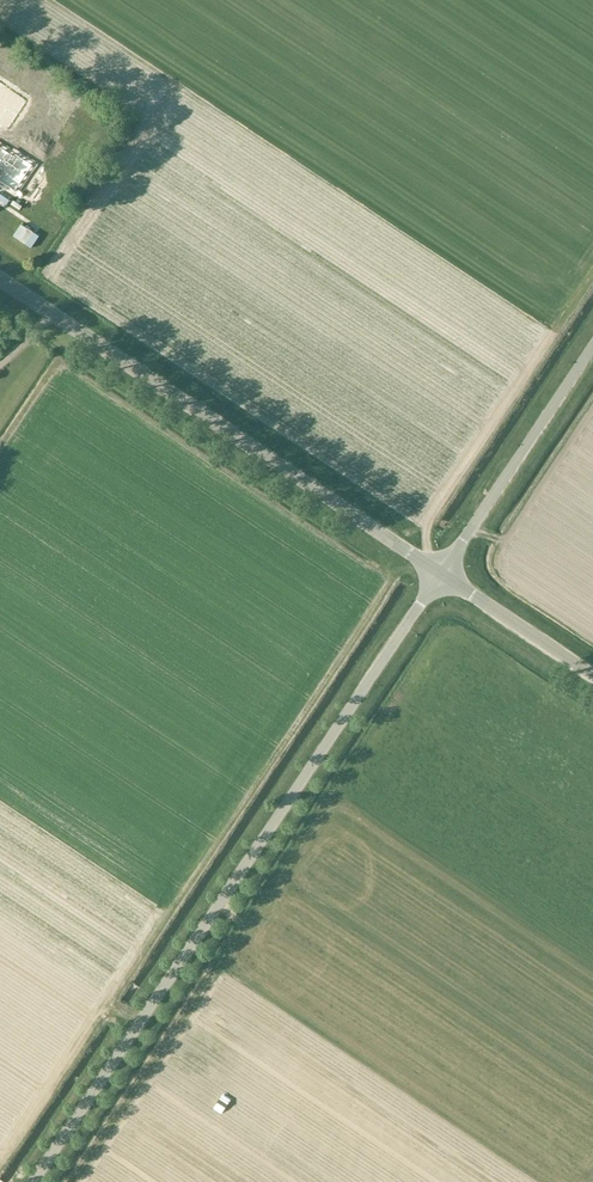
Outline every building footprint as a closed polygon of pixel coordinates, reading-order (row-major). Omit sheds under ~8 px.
[(5,114),(0,122),(0,131),(6,136),(26,106),(0,88),(0,110),(5,114)] [(6,172),(0,181),(0,182),(17,193),(35,166),(18,155),(16,157),(0,147),(0,169),(6,172)]
